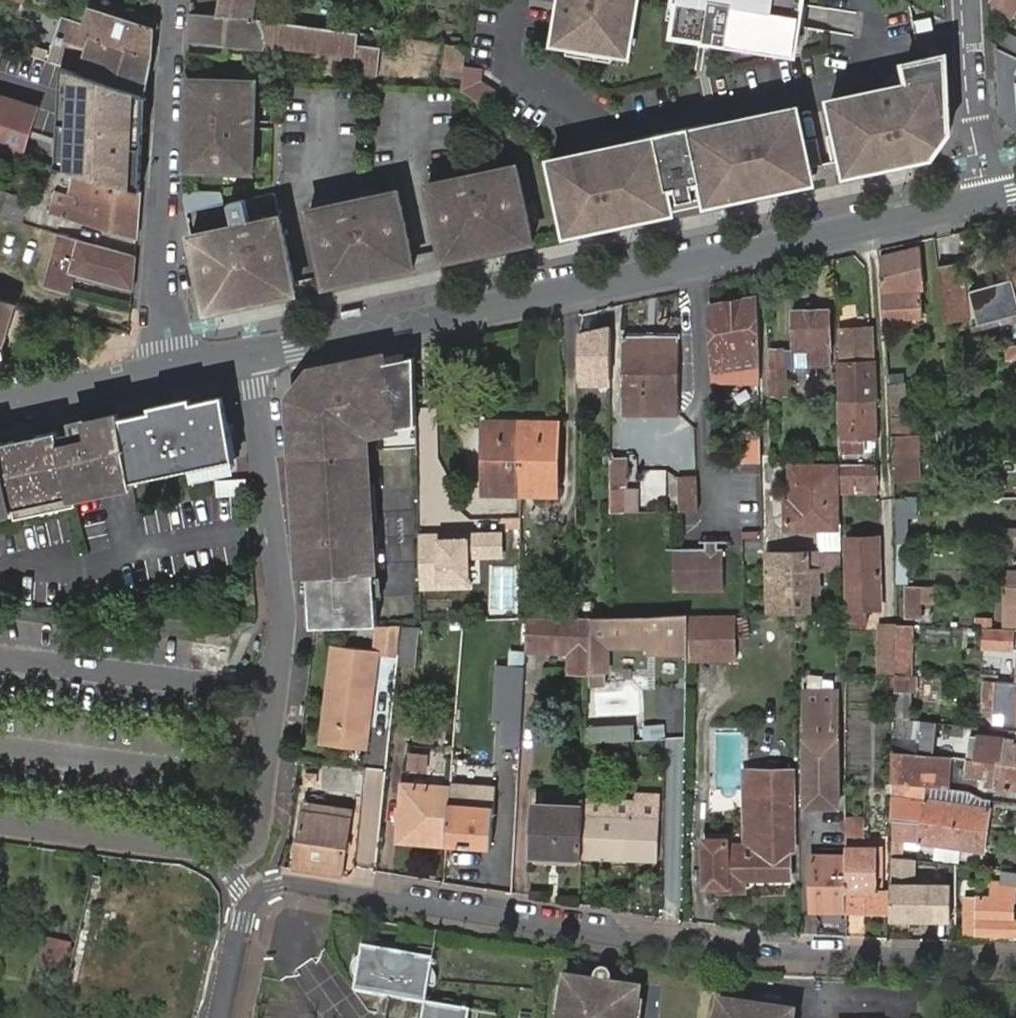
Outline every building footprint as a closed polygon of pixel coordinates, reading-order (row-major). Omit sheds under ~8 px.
[(211,14),(253,21),(257,0),(214,0),(211,14)] [(555,44),(630,56),(639,0),(562,0),(555,44)] [(676,33),(797,52),(805,0),(682,0),(676,33)] [(1013,18),(1015,13),(1015,0),(991,0),(989,3),(1013,18)] [(63,65),(147,94),(155,28),(91,8),(82,24),(66,19),(54,62),(63,65)] [(189,13),(185,44),(260,53),(261,44),(354,56),(355,45),(356,34),(253,21),(211,14),(189,13)] [(932,17),(914,21),(916,33),(934,30),(932,17)] [(354,56),(353,78),(376,79),(377,46),(355,45),(354,56)] [(997,50),(999,46),(995,45),(999,116),(1015,132),(1015,58),(997,50)] [(442,72),(461,74),(464,51),(446,49),(442,72)] [(832,100),(848,174),(934,155),(952,131),(948,54),(908,63),(912,83),(832,100)] [(147,94),(63,65),(56,167),(77,172),(141,190),(142,171),(147,94)] [(460,90),(485,105),(495,88),(481,80),(482,69),(463,67),(460,90)] [(255,83),(187,81),(186,116),(185,172),(253,174),(254,128),(235,127),(235,121),(254,121),(255,83)] [(0,96),(0,151),(23,157),(38,109),(0,96)] [(662,137),(556,159),(572,234),(819,181),(803,106),(697,129),(696,126),(662,133),(662,137)] [(517,166),(428,184),(443,251),(445,261),(509,247),(507,237),(532,232),(517,166)] [(113,235),(137,239),(142,197),(73,177),(67,196),(55,193),(49,214),(113,235)] [(399,191),(310,210),(324,276),(326,287),(415,267),(413,257),(399,191)] [(22,226),(31,203),(0,192),(0,218),(22,226)] [(221,193),(184,192),(184,201),(186,213),(224,205),(221,193)] [(235,226),(191,235),(206,302),(295,283),(275,194),(230,203),(235,226)] [(533,242),(532,232),(507,237),(509,247),(533,242)] [(136,256),(55,235),(41,285),(67,293),(72,273),(73,273),(133,289),(136,256)] [(1004,250),(1011,278),(967,290),(976,322),(1015,311),(1015,247),(1004,250)] [(919,249),(879,257),(880,276),(878,276),(881,320),(919,317),(919,306),(924,306),(919,249)] [(443,251),(413,257),(415,267),(445,261),(443,251)] [(957,264),(935,268),(943,329),(967,323),(963,302),(957,264)] [(324,276),(295,283),(297,293),(326,287),(324,276)] [(206,302),(208,312),(297,293),(295,283),(206,302)] [(4,343),(17,302),(0,297),(0,341),(4,343)] [(753,298),(707,305),(710,372),(718,371),(718,362),(741,359),(741,368),(755,366),(753,298)] [(828,352),(826,308),(792,310),(792,351),(805,351),(805,360),(827,360),(827,352),(828,352)] [(594,335),(579,338),(578,387),(609,385),(609,328),(594,331),(594,335)] [(839,364),(840,399),(872,398),(871,370),(870,362),(868,329),(838,331),(839,364)] [(622,335),(621,401),(641,402),(641,414),(676,414),(677,335),(622,335)] [(1005,348),(1006,356),(1015,354),(1015,346),(1005,348)] [(378,364),(414,357),(413,349),(377,358),(378,364)] [(289,413),(293,459),(300,459),(310,599),(312,626),(376,625),(379,625),(366,449),(359,450),(357,430),(394,422),(395,429),(416,424),(415,413),(414,357),(378,364),(377,358),(316,371),(289,413)] [(718,371),(741,368),(741,359),(718,362),(718,371)] [(306,373),(288,401),(289,413),(316,371),(306,373)] [(901,382),(885,383),(887,417),(903,416),(901,382)] [(756,394),(756,384),(742,384),(742,395),(756,394)] [(224,396),(120,419),(129,471),(151,465),(154,478),(236,460),(224,396)] [(840,399),(841,437),(863,436),(873,436),(872,398),(840,399)] [(641,402),(621,401),(621,414),(641,414),(641,402)] [(15,510),(19,522),(27,520),(77,509),(74,496),(76,496),(132,484),(131,483),(129,471),(120,419),(94,425),(92,424),(89,423),(87,423),(84,423),(82,426),(80,429),(81,432),(70,435),(69,431),(67,432),(0,446),(0,514),(15,510)] [(519,494),(521,421),(484,421),(483,493),(519,494)] [(555,421),(521,421),(519,494),(555,495),(555,421)] [(364,435),(395,429),(394,422),(357,430),(359,450),(366,449),(364,435)] [(740,434),(740,464),(758,463),(757,433),(740,434)] [(836,437),(837,461),(837,467),(864,466),(863,436),(841,437),(836,437)] [(913,437),(889,439),(890,457),(914,457),(913,437)] [(914,457),(890,457),(891,480),(916,480),(914,457)] [(300,459),(293,459),(303,599),(310,599),(300,459)] [(624,459),(609,459),(609,487),(620,487),(624,487),(624,459)] [(131,483),(154,478),(151,465),(129,471),(131,483)] [(864,466),(837,467),(838,484),(875,483),(874,466),(864,466)] [(820,534),(839,534),(839,524),(835,525),(834,468),(796,469),(796,488),(789,488),(789,504),(782,504),(783,530),(820,529),(820,534)] [(693,477),(679,478),(680,511),(695,511),(693,477)] [(223,496),(248,495),(247,481),(240,482),(222,483),(223,496)] [(620,487),(609,487),(608,512),(620,512),(620,487)] [(892,498),(895,543),(912,543),(909,498),(892,498)] [(470,538),(419,539),(420,591),(471,590),(471,561),(504,560),(504,531),(472,531),(470,538)] [(996,531),(996,543),(1015,543),(1015,531),(996,531)] [(846,573),(879,572),(877,535),(853,536),(844,537),(846,573)] [(895,543),(895,571),(895,581),(912,582),(912,548),(912,543),(895,543)] [(693,589),(692,550),(673,551),(673,589),(693,589)] [(705,550),(692,550),(693,589),(722,588),(721,551),(717,550),(705,550)] [(793,614),(808,613),(809,593),(818,592),(817,571),(807,571),(806,553),(766,555),(768,609),(780,609),(779,614),(793,614)] [(833,572),(835,554),(819,553),(817,570),(833,572)] [(998,585),(1004,585),(1015,586),(1015,570),(998,570),(998,585)] [(841,609),(841,613),(842,623),(853,623),(867,623),(867,609),(879,608),(879,572),(846,573),(848,608),(841,609)] [(1004,585),(1003,605),(1013,606),(1013,623),(1015,623),(1015,586),(1004,585)] [(920,603),(920,588),(905,588),(904,618),(919,618),(920,603)] [(930,588),(920,588),(920,603),(930,603),(930,588)] [(574,615),(574,595),(531,596),(531,616),(574,615)] [(1002,623),(1013,623),(1013,606),(1003,605),(1002,623)] [(793,614),(794,627),(808,626),(808,613),(793,614)] [(686,614),(589,615),(587,677),(587,681),(606,681),(605,644),(648,644),(648,651),(686,650),(686,614)] [(574,615),(531,616),(525,617),(524,655),(567,657),(566,678),(587,677),(589,615),(574,615)] [(694,619),(694,658),(734,658),(734,619),(694,619)] [(894,622),(894,636),(909,636),(910,623),(894,622)] [(401,626),(402,624),(379,625),(376,625),(374,653),(398,655),(401,626)] [(418,628),(401,626),(398,655),(397,667),(413,670),(418,628)] [(1009,649),(1010,629),(983,627),(981,648),(1009,649)] [(879,636),(878,676),(893,677),(894,636),(879,636)] [(894,636),(893,677),(908,678),(909,662),(909,636),(894,636)] [(371,689),(374,653),(331,650),(321,743),(354,746),(361,687),(371,689)] [(503,743),(520,744),(524,666),(495,664),(493,719),(504,719),(503,743)] [(908,678),(893,677),(893,721),(906,722),(907,692),(915,693),(916,678),(908,678)] [(993,713),(994,682),(984,682),(982,713),(993,713)] [(994,682),(993,713),(1003,714),(1003,727),(1015,728),(1015,684),(994,682)] [(366,747),(371,689),(361,687),(354,746),(366,747)] [(804,692),(803,807),(838,806),(836,691),(804,692)] [(993,727),(1003,727),(1003,714),(993,713),(982,713),(993,727)] [(906,722),(893,721),(892,744),(892,752),(929,756),(930,737),(930,724),(906,722)] [(632,722),(586,725),(585,740),(633,738),(632,722)] [(639,740),(663,740),(663,724),(639,724),(639,740)] [(994,740),(993,742),(977,741),(974,760),(988,762),(1015,765),(1015,742),(994,740)] [(425,771),(426,753),(405,752),(403,769),(425,771)] [(936,756),(929,756),(892,752),(892,783),(924,787),(945,790),(948,757),(936,756)] [(988,762),(974,760),(969,760),(965,759),(964,775),(985,778),(984,785),(1015,789),(1015,765),(988,762)] [(718,886),(743,886),(743,878),(790,877),(789,854),(793,854),(790,770),(753,770),(755,851),(726,851),(725,845),(726,840),(704,841),(705,886),(718,886)] [(755,851),(753,770),(742,771),(743,844),(725,845),(726,851),(755,851)] [(446,841),(450,786),(404,782),(400,839),(446,843),(446,841)] [(924,787),(892,783),(891,818),(919,821),(984,830),(987,809),(969,806),(923,800),(924,787)] [(496,789),(450,786),(446,841),(459,842),(459,845),(471,846),(472,843),(492,845),(496,789)] [(945,790),(924,787),(923,800),(969,806),(971,793),(945,790)] [(630,800),(584,798),(583,807),(583,814),(630,816),(630,800)] [(295,811),(338,818),(339,810),(296,804),(295,811)] [(583,814),(583,807),(535,805),(533,854),(582,856),(583,814)] [(285,867),(329,874),(338,818),(295,811),(285,867)] [(659,817),(630,816),(583,814),(582,856),(582,858),(658,861),(659,817)] [(860,820),(847,821),(848,835),(861,834),(860,820)] [(891,821),(891,856),(903,857),(905,836),(917,837),(917,845),(981,852),(984,830),(919,821),(919,824),(891,821)] [(849,856),(847,912),(886,913),(886,890),(880,890),(879,847),(848,847),(849,856)] [(821,911),(847,912),(849,856),(815,856),(814,904),(821,904),(821,911)] [(912,882),(913,858),(903,857),(891,856),(890,917),(948,918),(950,883),(912,882)] [(1003,869),(1001,886),(991,884),(990,901),(964,897),(961,933),(1015,936),(1015,920),(1013,921),(1015,902),(1015,871),(1003,869)] [(33,967),(61,974),(69,943),(41,936),(33,967)] [(353,994),(424,1005),(432,960),(362,948),(353,994)] [(635,990),(562,980),(556,1017),(631,1017),(635,990)] [(789,1011),(716,1001),(714,1017),(788,1017),(789,1011)] [(424,1005),(422,1017),(468,1017),(470,1012),(424,1005)]
